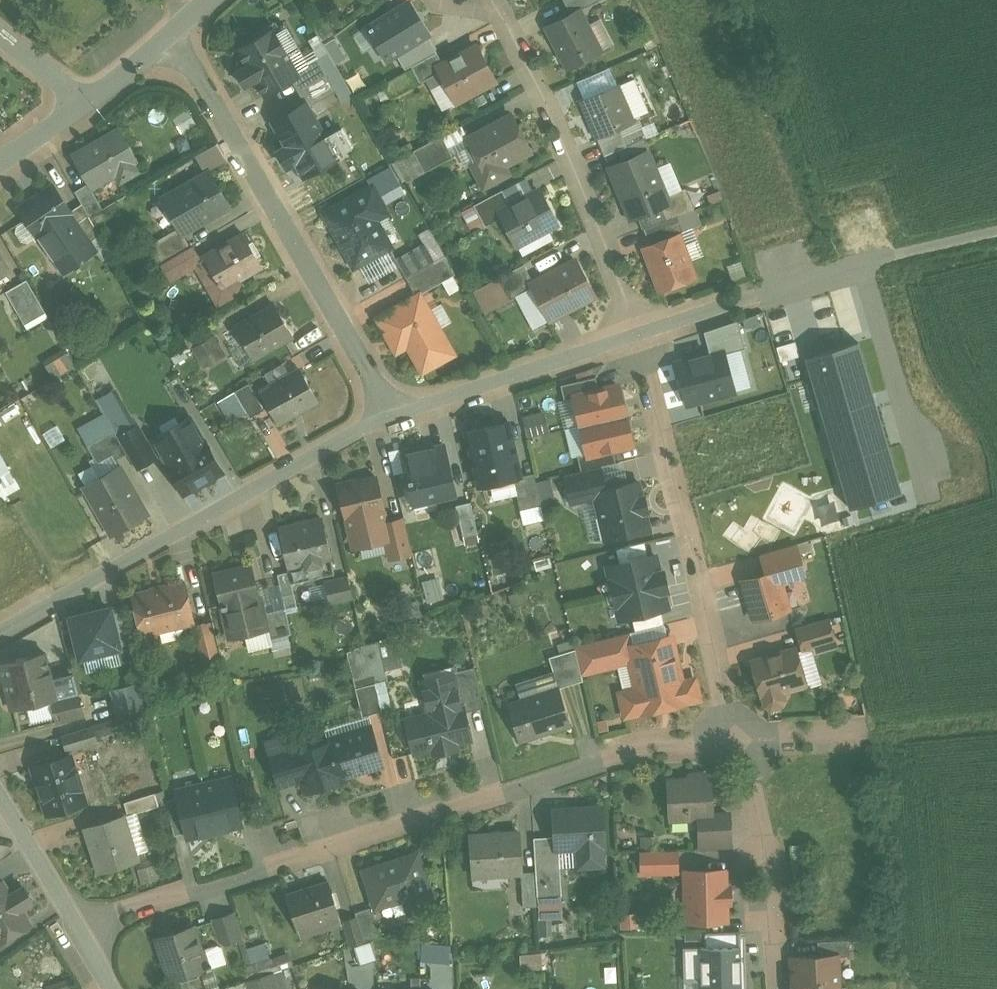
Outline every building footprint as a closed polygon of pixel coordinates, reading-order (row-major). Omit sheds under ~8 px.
[(570,10),(588,0),(590,6),(601,0),(565,0),(570,10)] [(582,10),(549,27),(570,68),(603,51),(582,10)] [(372,39),(389,66),(430,40),(412,13),(372,39)] [(276,29),(239,50),(266,96),(299,78),(302,76),(299,70),(283,42),(279,45),(272,33),(276,30),(276,29)] [(444,63),(439,66),(442,72),(459,103),(497,82),(478,46),(444,63)] [(439,53),(413,66),(422,83),(442,72),(439,66),(444,63),(439,53)] [(320,58),(299,70),(302,76),(299,78),(305,88),(329,74),(320,58)] [(339,68),(329,74),(337,88),(337,89),(345,102),(355,97),(356,97),(339,68)] [(329,74),(305,88),(312,102),(337,89),(337,88),(329,74)] [(620,85),(582,101),(598,138),(636,122),(620,85)] [(306,104),(276,121),(307,176),(337,159),(336,156),(351,148),(341,130),(326,138),(306,104)] [(185,132),(200,124),(192,109),(177,117),(185,132)] [(512,116),(496,125),(495,123),(470,137),(482,160),(474,164),(486,186),(510,174),(505,166),(531,152),(512,116)] [(644,127),(623,136),(628,147),(649,138),(644,127)] [(106,142),(92,150),(90,147),(74,157),(92,189),(108,179),(106,176),(116,170),(122,181),(140,171),(136,164),(139,162),(121,130),(119,131),(120,133),(107,141),(106,138),(104,139),(106,142)] [(443,136),(415,151),(426,172),(454,157),(443,136)] [(650,153),(612,168),(633,218),(662,206),(670,203),(668,197),(650,153)] [(211,172),(164,199),(164,201),(171,197),(178,210),(177,211),(188,231),(231,206),(211,172)] [(73,212),(54,186),(20,209),(39,236),(41,235),(66,272),(97,251),(91,242),(71,215),(73,213),(73,212)] [(91,194),(87,187),(87,186),(76,192),(84,205),(91,217),(104,209),(94,192),(91,194)] [(374,187),(327,213),(356,266),(391,246),(378,222),(389,216),(374,187)] [(687,188),(668,197),(670,203),(662,206),(668,220),(679,216),(696,210),(687,188)] [(504,190),(476,205),(487,227),(504,217),(501,211),(512,205),(504,190)] [(512,205),(501,211),(504,217),(519,245),(558,225),(550,209),(549,210),(540,193),(541,192),(540,190),(512,205)] [(91,217),(84,205),(73,212),(73,213),(71,215),(91,242),(101,235),(91,217)] [(668,220),(645,229),(652,246),(681,235),(681,237),(686,235),(679,216),(668,220)] [(181,228),(154,244),(164,263),(174,257),(192,247),(181,228)] [(245,235),(206,257),(214,271),(210,287),(220,305),(238,294),(241,282),(249,278),(250,274),(248,271),(261,264),(263,267),(263,266),(245,235)] [(652,246),(646,248),(662,291),(697,278),(681,237),(681,235),(652,246)] [(192,247),(174,257),(183,273),(203,262),(194,246),(192,247)] [(429,247),(400,264),(408,278),(437,261),(429,247)] [(11,269),(0,252),(0,277),(11,269)] [(437,261),(408,278),(416,292),(455,269),(447,256),(437,261)] [(164,263),(163,263),(172,279),(183,273),(174,257),(164,263)] [(577,260),(533,283),(552,320),(596,296),(577,260)] [(526,264),(499,279),(509,298),(530,287),(527,282),(533,279),(526,264)] [(28,280),(16,287),(22,299),(14,304),(27,325),(47,313),(28,280)] [(456,354),(422,294),(379,318),(390,338),(401,331),(424,372),(456,354)] [(276,305),(237,327),(255,359),(294,336),(276,305)] [(738,320),(704,331),(710,354),(723,351),(724,354),(746,348),(738,320)] [(208,325),(184,339),(190,351),(195,348),(195,347),(214,336),(208,325)] [(214,336),(195,347),(195,348),(207,368),(226,357),(214,336)] [(872,342),(810,359),(814,373),(823,405),(853,509),(914,492),(885,388),(872,342)] [(710,354),(677,363),(688,404),(734,391),(724,354),(723,351),(710,354)] [(57,356),(23,377),(28,386),(62,365),(57,356)] [(302,369),(262,391),(280,423),(319,401),(302,369)] [(598,377),(563,385),(566,400),(576,398),(575,397),(601,391),(598,377)] [(251,384),(237,392),(251,418),(265,410),(251,384)] [(601,391),(575,397),(576,398),(582,426),(627,415),(621,386),(601,391)] [(18,403),(2,412),(8,422),(23,413),(18,403)] [(528,415),(532,436),(555,431),(551,410),(528,415)] [(627,415),(582,426),(589,454),(589,455),(615,449),(634,445),(627,415)] [(205,442),(191,418),(155,438),(169,463),(168,463),(186,495),(225,473),(207,441),(205,442)] [(509,423),(469,432),(481,486),(515,478),(522,476),(509,423)] [(49,432),(55,446),(69,439),(62,426),(49,432)] [(157,458),(139,427),(120,438),(129,454),(138,469),(157,458)] [(116,431),(89,446),(96,459),(111,450),(117,461),(118,460),(129,454),(120,438),(116,431)] [(446,445),(403,455),(413,497),(414,497),(414,496),(436,491),(438,499),(458,494),(452,468),(450,468),(444,446),(446,446),(446,445)] [(26,487),(1,446),(0,447),(0,483),(9,498),(26,487)] [(615,449),(589,455),(589,454),(579,456),(583,471),(602,467),(618,463),(615,449)] [(111,450),(96,459),(99,463),(94,466),(101,478),(104,476),(107,481),(123,472),(120,467),(122,467),(118,460),(117,461),(111,450)] [(123,472),(107,481),(104,476),(101,478),(86,487),(114,535),(149,515),(122,467),(120,467),(123,472)] [(583,471),(566,475),(573,502),(597,497),(596,492),(607,489),(602,467),(583,471)] [(522,476),(515,478),(522,510),(543,505),(536,473),(522,476)] [(378,477),(361,481),(360,479),(340,483),(349,518),(350,518),(356,542),(361,546),(367,544),(370,539),(391,534),(385,510),(386,510),(378,477)] [(557,478),(544,479),(547,503),(560,501),(557,478)] [(607,489),(596,492),(597,497),(607,539),(651,529),(647,513),(650,512),(646,496),(643,497),(640,482),(607,489)] [(472,502),(457,505),(465,536),(480,533),(472,502)] [(543,505),(522,510),(524,520),(545,515),(543,505)] [(406,518),(392,521),(397,538),(388,540),(392,559),(414,553),(406,518)] [(324,519),(282,529),(291,570),(292,570),(295,583),(337,573),(334,560),(324,519)] [(646,543),(628,547),(632,562),(650,558),(646,543)] [(797,544),(763,554),(769,574),(779,571),(780,573),(803,566),(797,544)] [(628,547),(618,549),(621,564),(632,562),(628,547)] [(621,564),(610,567),(613,581),(612,581),(618,605),(619,605),(622,619),(634,616),(644,614),(662,610),(669,608),(665,591),(669,590),(665,571),(661,572),(657,556),(650,558),(632,562),(621,564)] [(253,565),(216,575),(225,609),(229,607),(236,637),(232,638),(232,639),(271,629),(263,597),(261,598),(253,565)] [(769,574),(744,581),(756,620),(791,609),(780,573),(779,571),(769,574)] [(291,572),(280,574),(288,608),(299,606),(291,572)] [(350,577),(326,582),(331,603),(355,598),(350,577)] [(186,584),(135,596),(144,635),(195,622),(186,584)] [(122,608),(76,616),(84,660),(130,652),(122,608)] [(288,608),(275,611),(281,635),(272,637),(272,639),(294,634),(288,608)] [(662,610),(644,614),(647,629),(665,624),(662,610)] [(644,614),(634,616),(637,631),(647,629),(644,614)] [(830,620),(799,629),(806,650),(836,641),(830,620)] [(211,624),(198,627),(207,664),(220,660),(211,624)] [(48,626),(31,635),(40,654),(57,645),(48,626)] [(632,632),(599,640),(604,664),(635,657),(633,647),(635,646),(632,632)] [(402,667),(395,635),(378,642),(385,671),(394,669),(402,667)] [(635,646),(633,647),(635,657),(644,692),(623,697),(628,716),(644,712),(644,713),(688,702),(701,699),(696,680),(683,683),(674,641),(670,638),(635,646)] [(366,644),(348,652),(356,688),(376,683),(385,681),(387,681),(385,671),(378,642),(366,644)] [(797,649),(754,661),(764,695),(783,689),(807,682),(797,649)] [(577,650),(551,658),(561,689),(585,681),(577,650)] [(47,653),(4,663),(16,710),(53,701),(79,694),(74,675),(53,680),(47,653)] [(474,667),(450,673),(451,675),(453,674),(461,706),(463,705),(464,712),(484,707),(474,667)] [(453,674),(451,675),(450,673),(449,673),(450,676),(425,682),(425,679),(422,679),(430,713),(408,719),(416,752),(433,748),(435,754),(457,748),(456,743),(471,739),(464,712),(463,705),(461,706),(453,674)] [(385,681),(376,683),(382,709),(391,707),(385,681)] [(376,683),(356,688),(363,717),(382,712),(382,709),(376,683)] [(138,685),(114,691),(120,715),(144,709),(138,685)] [(561,689),(510,705),(521,741),(572,725),(561,689)] [(783,689),(764,695),(768,706),(772,709),(773,708),(784,705),(786,701),(783,691),(784,690),(783,689)] [(79,694),(53,701),(59,723),(85,716),(80,694),(79,694)] [(94,726),(64,736),(68,751),(99,742),(94,726)] [(362,730),(330,740),(331,743),(341,778),(343,778),(384,765),(373,727),(371,727),(372,730),(363,733),(362,730)] [(298,754),(296,754),(304,779),(308,792),(344,781),(343,778),(341,778),(331,743),(298,754)] [(295,748),(273,755),(272,752),(271,752),(282,786),(304,779),(296,754),(298,754),(295,744),(294,745),(295,748)] [(72,755),(35,767),(50,814),(87,802),(72,755)] [(706,773),(692,774),(688,780),(671,781),(673,820),(701,819),(714,818),(714,817),(712,778),(706,773)] [(232,779),(206,786),(217,832),(231,829),(230,827),(243,824),(242,820),(234,785),(232,779)] [(246,782),(234,785),(242,820),(254,817),(246,782)] [(206,786),(177,793),(187,840),(217,832),(206,786)] [(157,793),(126,803),(130,816),(161,806),(157,793)] [(601,807),(554,810),(556,837),(557,849),(559,849),(581,847),(582,866),(603,865),(602,846),(604,846),(601,807)] [(126,816),(89,827),(97,851),(95,851),(102,873),(140,861),(126,816)] [(731,816),(714,817),(714,818),(701,819),(702,841),(732,839),(731,816)] [(520,832),(470,836),(473,876),(522,872),(520,832)] [(644,849),(661,849),(661,835),(644,835),(644,849)] [(556,837),(534,838),(536,877),(538,896),(562,895),(559,849),(557,849),(556,837)] [(811,871),(811,845),(795,844),(795,871),(811,871)] [(679,851),(643,852),(644,875),(680,874),(679,851)] [(400,860),(366,871),(378,907),(411,897),(415,910),(411,911),(411,913),(436,905),(419,854),(417,855),(418,857),(401,862),(400,860)] [(727,870),(688,872),(689,922),(729,921),(728,904),(732,904),(732,887),(728,887),(727,870)] [(536,877),(521,877),(523,907),(538,906),(538,896),(536,877)] [(0,885),(0,943),(31,924),(25,915),(26,914),(16,898),(14,899),(5,882),(0,885)] [(331,883),(289,896),(300,931),(342,917),(331,883)] [(373,908),(357,913),(358,917),(367,943),(382,938),(373,908)] [(237,912),(224,917),(224,918),(230,937),(232,942),(245,938),(237,912)] [(632,915),(623,916),(624,929),(633,928),(632,915)] [(358,917),(345,921),(353,947),(367,943),(358,917)] [(224,918),(215,920),(213,920),(220,941),(230,937),(224,918)] [(195,926),(159,938),(173,980),(209,968),(209,970),(215,968),(214,965),(212,965),(209,955),(207,955),(205,950),(203,951),(195,926)] [(683,947),(684,981),(701,980),(701,988),(748,988),(747,975),(741,975),(740,933),(705,934),(705,947),(683,947)] [(851,941),(819,942),(820,957),(840,956),(840,957),(852,957),(851,941)] [(278,966),(272,942),(245,949),(251,973),(278,966)] [(820,957),(793,958),(795,987),(841,985),(840,957),(840,956),(820,957)] [(250,980),(253,988),(279,988),(273,973),(250,980)] [(50,986),(51,988),(71,988),(76,987),(73,979),(50,986)]
